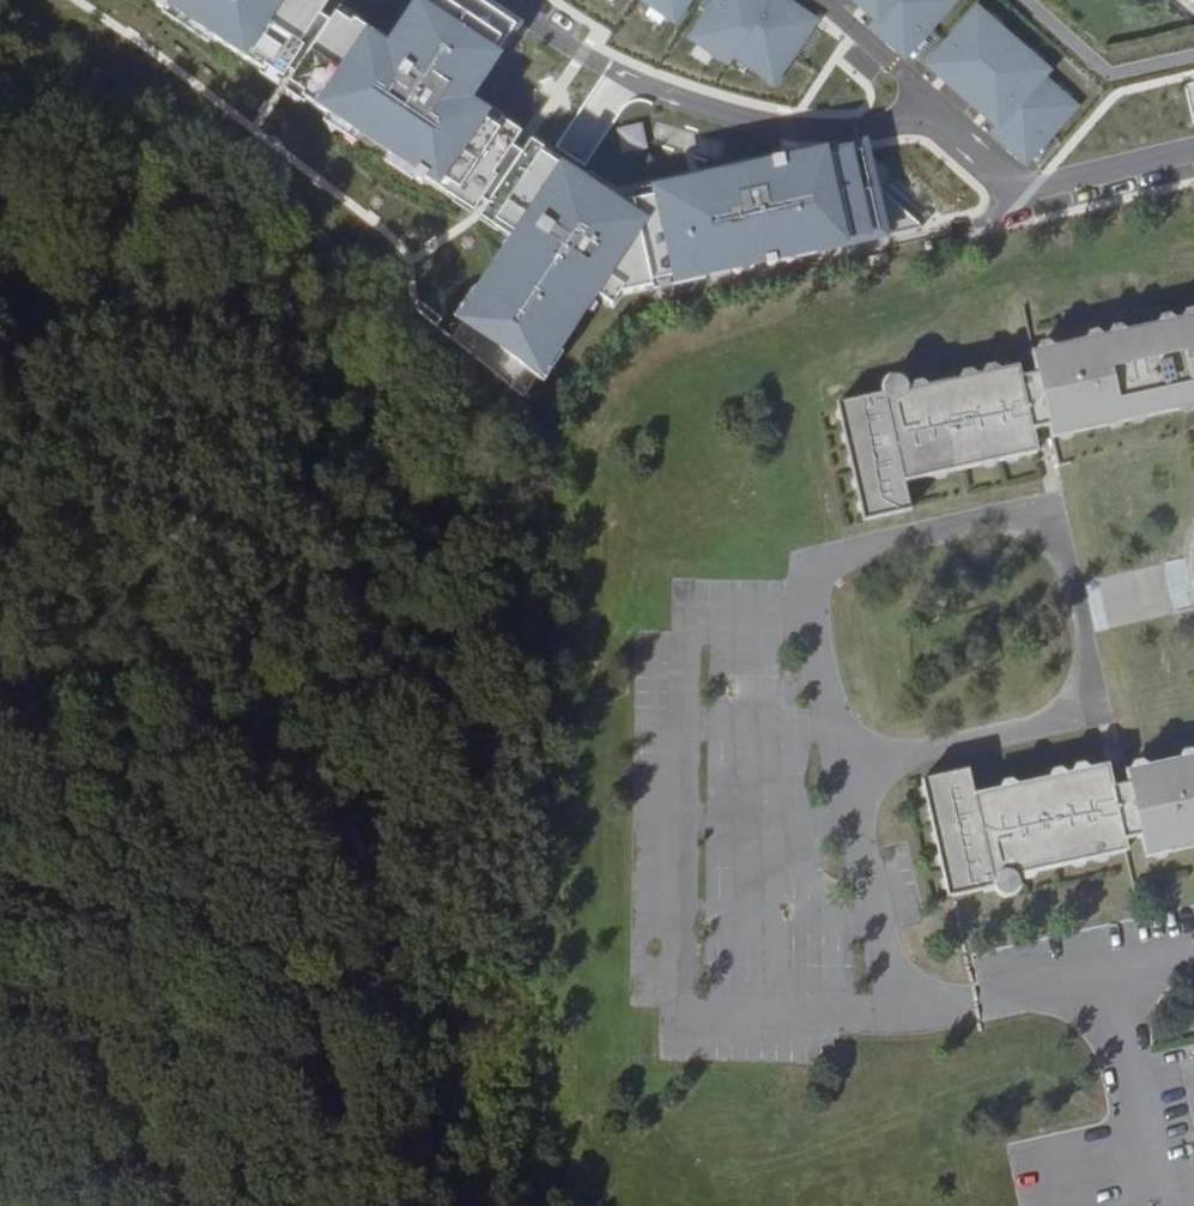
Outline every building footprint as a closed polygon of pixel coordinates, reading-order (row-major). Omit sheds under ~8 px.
[(262,56),(299,0),(180,0),(262,56)] [(433,0),(431,0),(330,102),(452,193),(510,53),(433,0)] [(682,25),(697,0),(641,0),(682,25)] [(690,39),(778,90),(821,17),(791,0),(713,0),(690,39)] [(878,24),(903,0),(855,0),(878,24)] [(1190,12),(1193,7),(1193,0),(1178,0),(1190,12)] [(1057,69),(980,3),(928,65),(1003,134),(1057,69)] [(872,138),(664,186),(684,280),(892,239),(872,138)] [(655,217),(573,162),(467,316),(553,379),(655,217)] [(1193,406),(1193,319),(1032,354),(1036,368),(1030,369),(1032,376),(1019,378),(1017,368),(909,391),(905,380),(899,376),(892,376),(887,378),(884,382),(883,387),(883,391),(837,402),(863,519),(911,509),(904,479),(1037,451),(1032,430),(1050,426),(1052,438),(1193,406)] [(1127,775),(1129,787),(1112,790),(1106,769),(975,800),(968,770),(921,780),(946,898),(947,898),(993,887),(996,893),(1002,897),(1011,897),(1016,892),(1018,884),(1016,878),(1125,853),(1122,842),(1140,838),(1144,859),(1193,848),(1193,760),(1127,775)]
